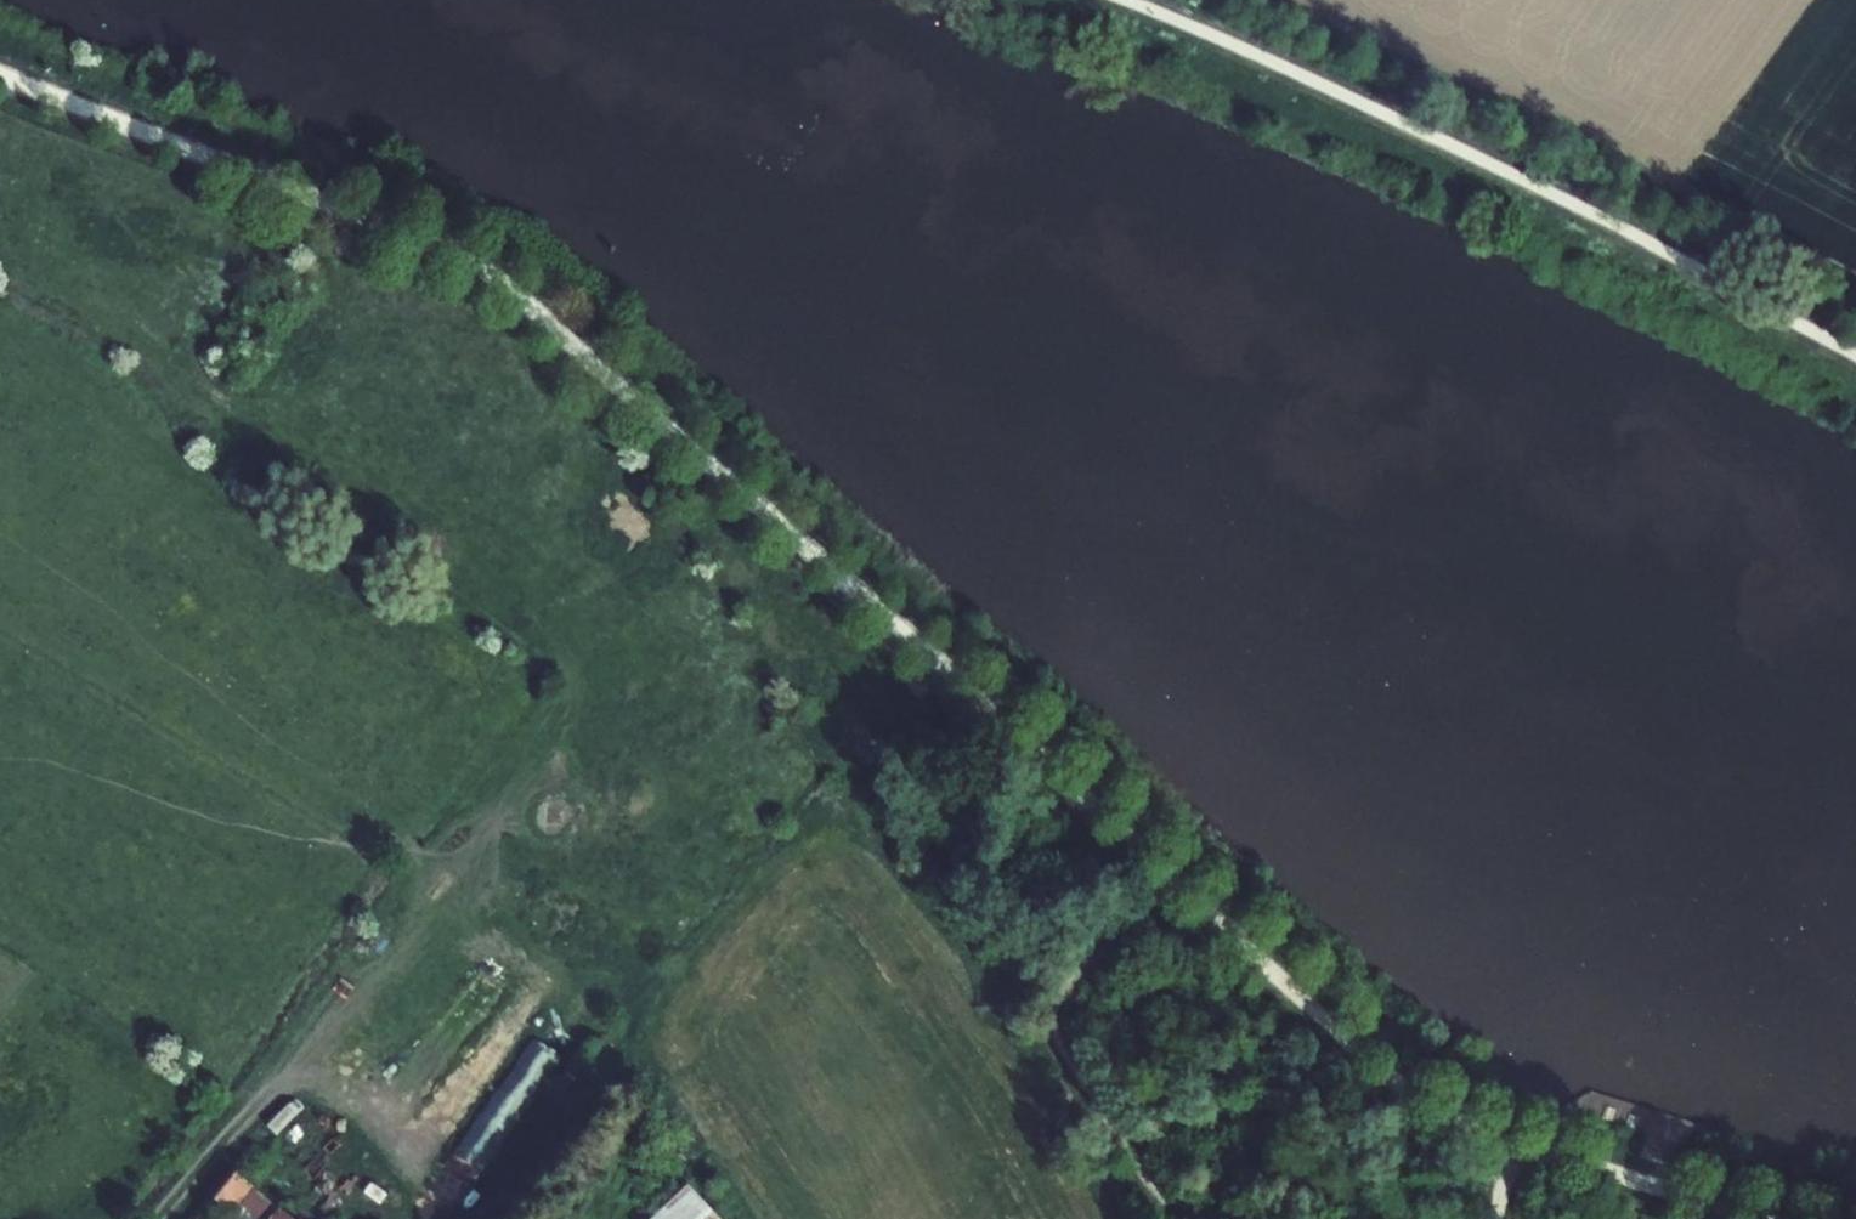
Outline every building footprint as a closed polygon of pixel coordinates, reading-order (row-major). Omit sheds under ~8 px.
[(455,1200),(561,1062),(536,1043),(429,1180),(455,1200)] [(252,1188),(236,1175),(214,1201),(230,1215),(252,1188)] [(689,1185),(652,1218),(720,1218),(689,1185)] [(230,1215),(227,1218),(274,1218),(281,1211),(252,1188),(230,1215)]
